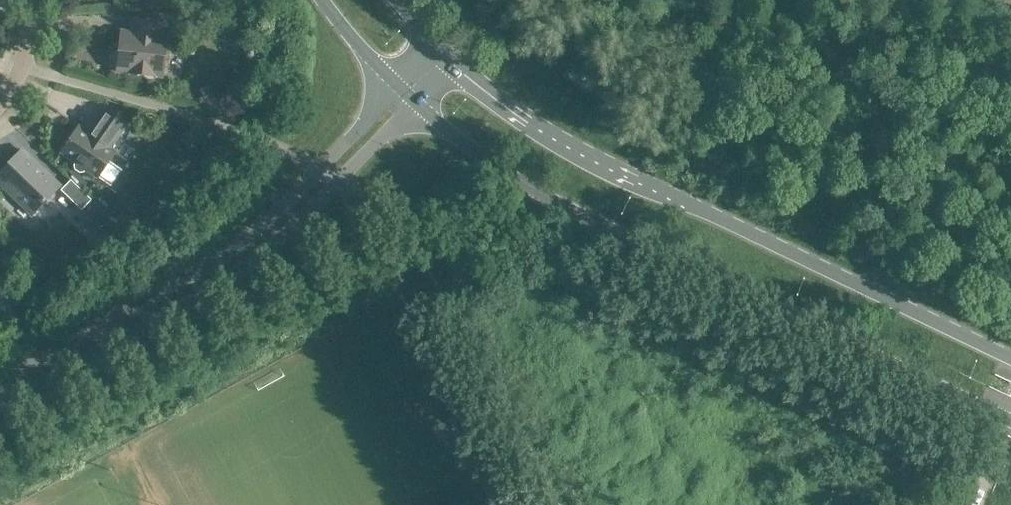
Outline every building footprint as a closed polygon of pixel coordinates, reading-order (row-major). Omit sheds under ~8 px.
[(161,36),(163,22),(132,18),(131,32),(121,31),(117,71),(161,76),(166,36),(161,36)] [(128,121),(106,106),(92,128),(93,128),(89,134),(79,126),(60,153),(75,163),(73,165),(74,169),(79,173),(84,172),(85,170),(97,178),(120,143),(116,140),(128,121)] [(229,137),(205,145),(210,160),(234,152),(229,137)] [(22,150),(0,172),(0,184),(32,214),(59,186),(22,150)] [(91,200),(70,180),(61,190),(81,210),(91,200)] [(95,204),(84,215),(110,240),(121,230),(95,204)]
